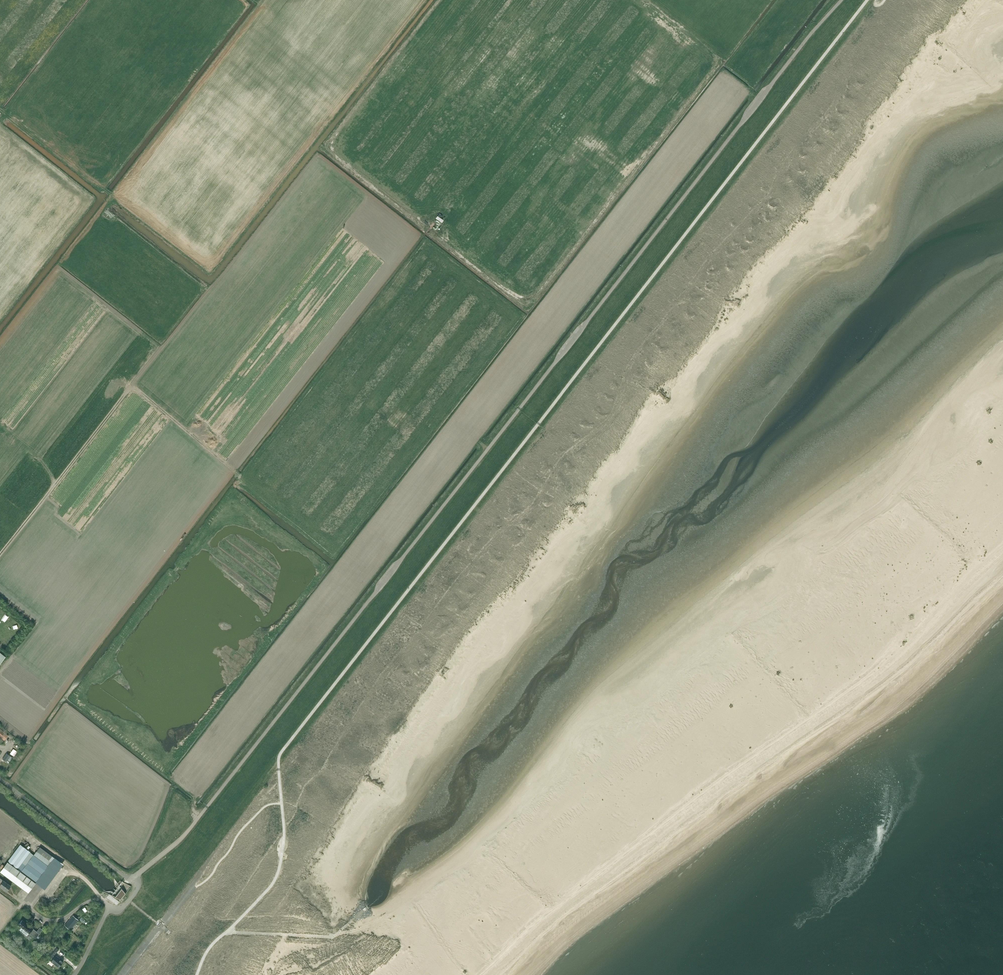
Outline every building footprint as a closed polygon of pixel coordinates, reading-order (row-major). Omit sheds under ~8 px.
[(7,753),(2,759),(6,762),(11,756),(7,753)] [(158,837),(154,847),(159,849),(164,839),(158,837)] [(20,844),(1,872),(28,893),(48,866),(54,858),(40,847),(37,851),(36,850),(35,852),(36,852),(34,855),(30,852),(20,844)] [(2,883),(0,886),(7,892),(11,886),(0,878),(0,882),(2,883)] [(115,896),(115,897),(117,898),(118,898),(121,899),(126,893),(124,891),(122,888),(121,889),(115,896)] [(65,925),(71,929),(78,920),(73,916),(65,925)] [(19,924),(19,925),(22,927),(20,930),(27,936),(29,933),(36,939),(40,934),(34,929),(23,920),(21,922),(20,922),(19,923),(19,924)] [(51,951),(50,953),(55,957),(51,962),(59,967),(63,961),(56,955),(55,954),(51,951)]
